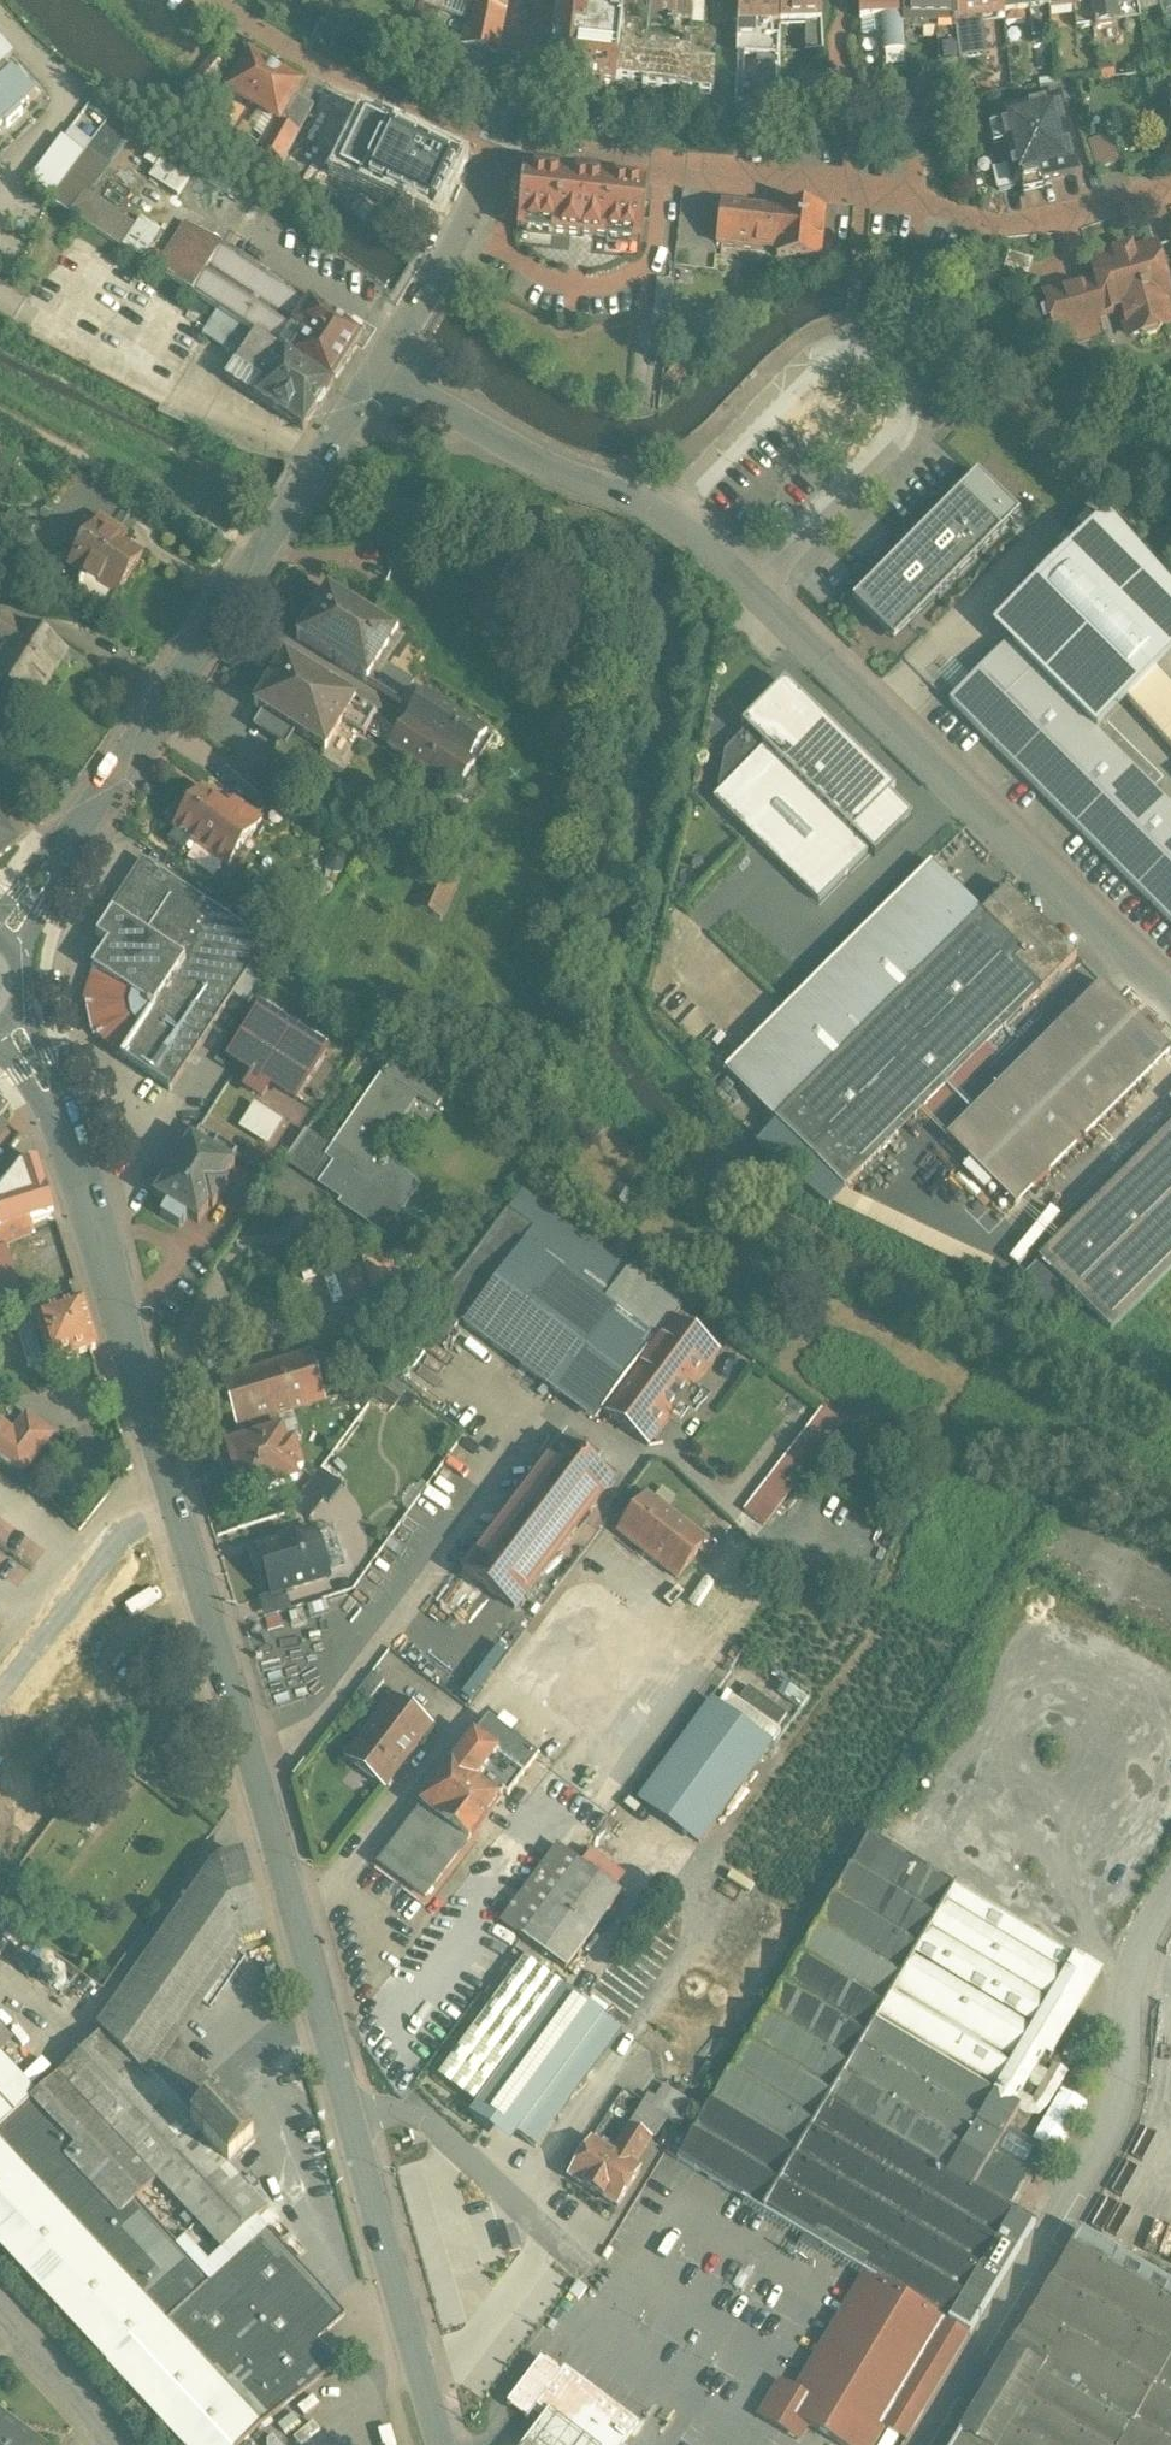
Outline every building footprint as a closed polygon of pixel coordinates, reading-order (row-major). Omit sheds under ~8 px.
[(421,3),(427,5),(440,10),(444,0),(422,0),(421,3)] [(477,8),(461,48),(490,54),(498,55),(510,0),(480,0),(478,6),(477,8)] [(568,0),(567,0),(567,3),(566,12),(559,12),(558,14),(559,14),(557,34),(556,34),(556,36),(555,46),(554,48),(555,48),(554,58),(553,58),(553,60),(554,60),(553,70),(552,70),(552,72),(551,82),(564,83),(564,84),(566,84),(566,83),(574,84),(574,85),(576,85),(590,86),(590,87),(592,87),(593,87),(600,87),(600,88),(602,88),(615,89),(622,28),(624,0),(568,0)] [(622,28),(623,28),(617,86),(643,89),(643,93),(712,101),(714,71),(689,69),(690,54),(661,50),(662,48),(661,45),(659,44),(657,42),(655,41),(650,41),(651,31),(674,33),(675,25),(692,26),(693,0),(624,0),(622,28)] [(738,29),(772,29),(781,29),(782,0),(740,0),(738,29)] [(781,29),(789,28),(806,27),(805,55),(822,54),(822,55),(823,55),(822,26),(822,0),(782,0),(781,29)] [(862,22),(881,22),(903,21),(902,0),(861,0),(862,22)] [(903,21),(904,33),(923,33),(922,27),(937,27),(956,27),(957,27),(955,0),(902,0),(903,21)] [(957,27),(956,27),(960,63),(986,59),(982,22),(1005,19),(1003,0),(955,0),(957,27)] [(1005,19),(1006,27),(1025,24),(1025,16),(1032,15),(1034,41),(1053,38),(1050,14),(1049,0),(1003,0),(1005,19)] [(1050,14),(1073,11),(1092,8),(1091,0),(1049,0),(1050,14)] [(1092,8),(1094,29),(1118,26),(1116,12),(1138,9),(1136,2),(1136,0),(1091,0),(1092,8)] [(1164,27),(1170,25),(1170,0),(1156,0),(1164,27)] [(440,10),(427,5),(418,26),(430,30),(440,10)] [(1092,8),(1073,11),(1076,31),(1094,29),(1092,8)] [(903,21),(881,22),(885,73),(907,72),(904,33),(903,21)] [(956,27),(937,27),(940,71),(945,70),(960,68),(960,63),(956,27)] [(805,55),(790,56),(789,28),(781,29),(780,39),(779,57),(779,91),(780,102),(823,101),(822,55),(822,54),(805,55)] [(772,29),(738,29),(738,38),(737,56),(767,58),(779,58),(779,57),(780,39),(773,39),(774,34),(772,29)] [(485,78),(490,54),(461,48),(456,67),(463,70),(485,78)] [(5,129),(8,132),(23,117),(21,115),(35,101),(6,70),(13,63),(0,49),(0,134),(5,129)] [(300,88),(250,58),(229,93),(278,123),(279,123),(295,96),(300,88)] [(767,67),(759,67),(759,92),(779,91),(779,58),(767,58),(767,67)] [(960,68),(945,70),(948,92),(963,91),(960,68)] [(1069,86),(1040,89),(1044,106),(1059,102),(1061,109),(1075,105),(1069,86)] [(314,108),(295,96),(279,123),(300,135),(314,108)] [(1044,106),(997,116),(1009,166),(1014,189),(1076,174),(1069,146),(1072,146),(1068,130),(1066,131),(1061,109),(1059,102),(1044,106)] [(135,227),(88,196),(142,124),(121,109),(64,186),(66,188),(56,202),(72,213),(72,214),(122,246),(135,227)] [(374,123),(344,110),(332,137),(361,150),(371,126),(372,127),(374,123)] [(279,123),(278,123),(262,150),(284,166),(300,135),(279,123)] [(434,144),(400,129),(396,138),(372,127),(371,126),(361,150),(347,180),(408,207),(411,199),(418,202),(423,189),(417,187),(430,157),(428,156),(434,144)] [(1113,139),(1090,145),(1096,171),(1119,165),(1113,139)] [(64,141),(30,187),(50,202),(84,155),(64,141)] [(1009,166),(994,169),(999,192),(1014,189),(1009,166)] [(647,185),(524,172),(518,233),(582,240),(594,241),(641,246),(647,185)] [(825,212),(783,207),(782,213),(722,206),(717,245),(778,251),(778,257),(819,262),(825,212)] [(310,304),(188,225),(159,270),(162,272),(161,273),(219,311),(256,335),(280,350),(310,304)] [(1134,255),(1133,252),(1115,257),(1116,260),(1093,266),(1097,281),(1106,315),(1134,307),(1142,336),(1145,335),(1149,337),(1158,335),(1160,331),(1170,327),(1170,322),(1164,298),(1170,296),(1157,248),(1134,255)] [(1032,260),(1009,255),(1007,265),(1002,288),(1024,293),(1032,260)] [(1097,281),(1046,296),(1059,341),(1097,330),(1094,318),(1106,315),(1097,281)] [(673,285),(659,284),(655,333),(669,334),(673,285)] [(365,339),(310,304),(280,350),(285,354),(334,386),(365,339)] [(256,335),(219,311),(203,336),(204,337),(205,337),(239,359),(256,335)] [(280,350),(256,335),(239,359),(226,380),(256,399),(285,354),(280,350)] [(334,386),(285,354),(256,399),(305,431),(334,386)] [(1020,518),(977,476),(852,603),(893,645),(910,628),(1020,518)] [(0,531),(0,544),(19,556),(37,528),(12,513),(0,531)] [(1073,711),(1170,617),(1170,588),(1101,516),(989,624),(1008,644),(1073,711)] [(101,518),(70,567),(98,585),(89,599),(107,611),(116,597),(117,598),(144,557),(123,544),(128,536),(101,518)] [(398,625),(326,584),(296,637),(405,699),(412,687),(375,667),(398,625)] [(22,626),(22,628),(0,614),(0,646),(7,651),(0,662),(0,683),(23,698),(23,699),(33,705),(65,652),(56,646),(55,647),(22,626)] [(1008,644),(950,703),(1170,923),(1170,808),(1073,711),(1008,644)] [(1155,668),(1170,686),(1170,653),(1155,668)] [(384,714),(286,657),(256,709),(329,750),(345,722),(366,734),(372,723),(378,727),(394,744),(399,736),(384,714)] [(721,794),(712,802),(747,836),(758,847),(819,906),(917,808),(788,680),(740,728),(745,733),(725,753),(718,791),(721,794)] [(494,724),(428,686),(410,717),(476,756),(494,724)] [(476,756),(410,717),(399,736),(394,744),(393,746),(466,790),(483,761),(476,756)] [(228,808),(203,790),(175,828),(178,830),(169,841),(184,852),(193,840),(230,867),(262,823),(263,822),(253,815),(234,801),(228,808)] [(289,819),(266,799),(253,815),(263,822),(262,823),(277,833),(289,819)] [(17,846),(0,825),(0,859),(17,846)] [(172,1089),(247,975),(259,983),(279,950),(269,942),(275,932),(235,905),(227,917),(161,873),(163,870),(157,866),(155,869),(145,863),(131,884),(112,913),(100,932),(97,937),(103,941),(93,967),(91,971),(96,974),(91,983),(88,994),(86,1004),(86,1006),(91,1006),(91,1017),(92,1020),(94,1026),(97,1035),(98,1037),(102,1035),(105,1039),(116,1052),(120,1055),(122,1056),(121,1058),(127,1062),(170,1091),(172,1089)] [(729,1074),(777,1122),(982,916),(931,866),(787,1014),(729,1074)] [(982,916),(777,1122),(844,1191),(1077,959),(1008,891),(982,916)] [(948,1140),(971,1163),(964,1170),(985,1192),(992,1185),(1015,1208),(1170,1053),(1103,985),(948,1140)] [(259,1012),(231,1057),(255,1072),(247,1086),(263,1096),(271,1083),(297,1099),(325,1052),(259,1012)] [(378,1170),(366,1162),(413,1094),(436,1109),(455,1083),(404,1047),(386,1074),(385,1073),(333,1148),(308,1131),(289,1158),(345,1196),(340,1204),(385,1235),(414,1191),(387,1166),(389,1163),(385,1159),(378,1170)] [(12,1106),(0,1097),(0,1121),(12,1106)] [(255,1104),(239,1128),(267,1147),(283,1123),(255,1104)] [(233,1139),(211,1125),(199,1144),(220,1157),(233,1139)] [(1039,1262),(1072,1294),(1111,1332),(1138,1305),(1170,1272),(1170,1132),(1039,1262)] [(199,1144),(192,1140),(157,1195),(162,1198),(161,1205),(172,1212),(179,1209),(199,1221),(209,1204),(213,1206),(226,1185),(222,1183),(233,1165),(220,1157),(199,1144)] [(0,1195),(0,1217),(3,1225),(53,1209),(38,1162),(22,1167),(0,1195)] [(606,1252),(523,1192),(510,1209),(536,1229),(517,1253),(513,1250),(461,1319),(466,1322),(465,1324),(561,1396),(568,1387),(602,1413),(656,1341),(605,1302),(629,1270),(606,1252)] [(510,1209),(440,1303),(461,1319),(513,1250),(517,1253),(536,1229),(510,1209)] [(644,1215),(606,1252),(629,1270),(633,1273),(668,1239),(644,1215)] [(70,1282),(75,1281),(61,1235),(0,1254),(0,1304),(70,1282)] [(1072,1294),(1039,1262),(1015,1286),(1058,1310),(1072,1294)] [(656,1341),(602,1413),(648,1447),(720,1353),(675,1319),(682,1309),(633,1273),(629,1270),(605,1302),(656,1341)] [(461,1319),(440,1303),(424,1326),(445,1341),(458,1323),(461,1319)] [(77,1306),(37,1318),(51,1363),(91,1351),(96,1349),(82,1304),(77,1306)] [(310,1354),(222,1381),(238,1430),(251,1426),(255,1438),(283,1430),(279,1417),(346,1396),(332,1351),(311,1358),(310,1354)] [(822,1409),(733,1525),(753,1542),(843,1424),(822,1409)] [(17,1431),(12,1431),(0,1422),(0,1459),(22,1475),(52,1436),(28,1417),(17,1431)] [(255,1438),(218,1450),(234,1501),(299,1481),(296,1473),(304,1470),(295,1442),(287,1444),(283,1430),(255,1438)] [(541,1468),(462,1571),(515,1611),(612,1483),(594,1469),(601,1460),(567,1434),(541,1468)] [(698,1534),(647,1494),(617,1532),(678,1580),(700,1552),(708,1558),(715,1548),(708,1542),(707,1541),(710,1537),(701,1530),(698,1534)] [(314,1531),(259,1548),(259,1549),(249,1552),(256,1574),(266,1571),(273,1595),(329,1578),(314,1531)] [(394,1695),(346,1759),(386,1789),(434,1726),(394,1695)] [(712,1702),(641,1801),(700,1844),(771,1745),(712,1702)] [(488,1720),(380,1864),(426,1899),(498,1804),(503,1808),(510,1799),(509,1797),(538,1759),(488,1720)] [(871,1835),(677,2161),(804,2237),(800,2244),(808,2249),(816,2254),(820,2247),(867,2275),(970,2335),(1037,2223),(1010,2207),(1043,2151),(1008,2130),(1020,2111),(1014,2108),(1045,2056),(1050,2059),(1101,1974),(1077,1960),(1077,1959),(871,1835)] [(558,1846),(502,1924),(521,1939),(578,1861),(558,1846)] [(220,1865),(103,2033),(144,2076),(167,2042),(197,1998),(230,1951),(239,1937),(264,1930),(245,1858),(220,1865)] [(623,1894),(578,1861),(521,1939),(566,1971),(623,1894)] [(230,1951),(197,1998),(210,2007),(243,1960),(230,1951)] [(525,1959),(439,2077),(476,2105),(537,2149),(623,2031),(579,1999),(525,1959)] [(71,1986),(46,1961),(36,1972),(61,1996),(71,1986)] [(229,2167),(144,2076),(103,2033),(59,2075),(157,2180),(158,2181),(171,2194),(171,2200),(171,2203),(191,2224),(193,2225),(200,2224),(224,2250),(268,2209),(229,2167)] [(236,2113),(167,2042),(144,2076),(229,2167),(256,2142),(232,2116),(236,2113)] [(0,2055),(0,2130),(33,2099),(37,2095),(0,2055)] [(157,2180),(59,2075),(37,2095),(33,2099),(77,2146),(67,2156),(122,2214),(137,2201),(147,2191),(158,2181),(157,2180)] [(694,2105),(664,2086),(650,2107),(650,2108),(680,2127),(694,2105)] [(33,2099),(0,2130),(0,2144),(262,2427),(341,2364),(319,2340),(325,2335),(326,2310),(334,2302),(267,2229),(211,2281),(137,2201),(122,2214),(67,2156),(77,2146),(33,2099)] [(653,2138),(630,2124),(612,2153),(635,2167),(653,2138)] [(612,2153),(592,2140),(569,2177),(618,2207),(641,2171),(635,2167),(612,2153)] [(109,2364),(108,2365),(182,2444),(241,2444),(261,2427),(0,2144),(0,2247),(109,2364)] [(1079,2234),(1039,2302),(1036,2300),(1031,2310),(1033,2312),(954,2444),(1170,2444),(1170,2288),(1079,2234)] [(785,2413),(839,2444),(872,2444),(883,2428),(905,2441),(906,2442),(970,2335),(867,2275),(785,2413)] [(542,2359),(508,2404),(519,2412),(528,2419),(536,2408),(561,2374),(542,2359)] [(565,2368),(561,2374),(536,2408),(546,2415),(586,2444),(623,2444),(639,2424),(565,2368)] [(145,2411),(135,2400),(125,2410),(134,2421),(145,2411)] [(0,2415),(0,2444),(43,2444),(19,2428),(19,2429),(0,2415)] [(546,2415),(524,2444),(586,2444),(546,2415)]
